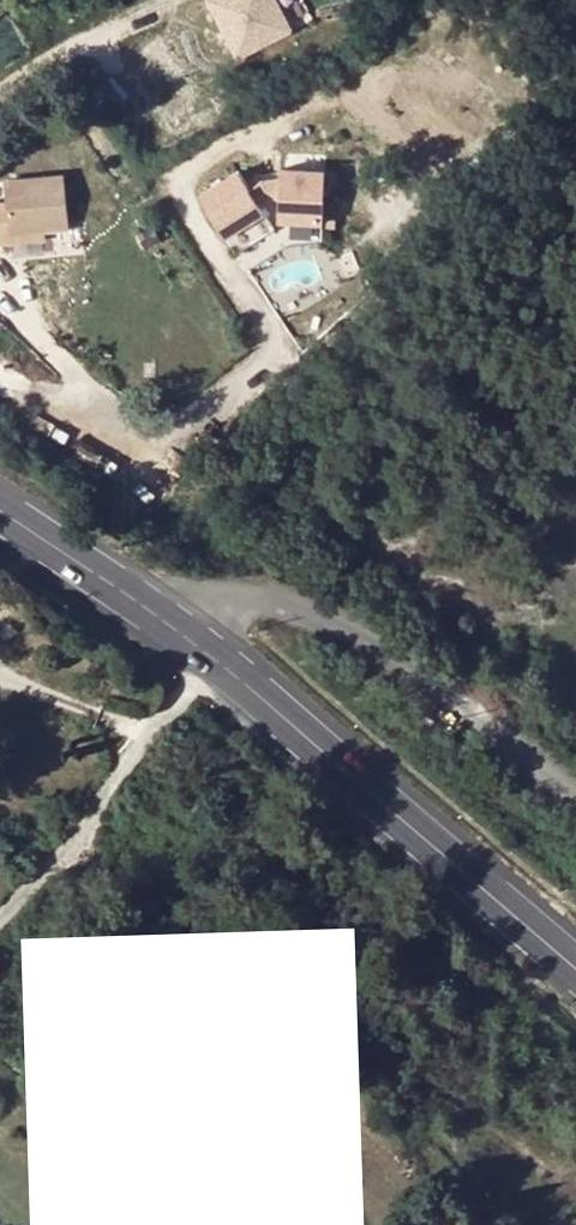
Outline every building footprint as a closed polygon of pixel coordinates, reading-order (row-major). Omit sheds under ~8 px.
[(285,0),(214,0),(242,58),(300,30),(285,0)] [(245,173),(206,199),(246,257),(284,231),(269,209),(282,200),(287,200),(286,227),(332,229),(335,174),(289,171),(289,180),(277,179),(258,192),(245,173)] [(14,247),(13,237),(47,234),(72,232),(67,179),(7,185),(10,207),(0,208),(0,248),(14,247)] [(47,244),(47,234),(13,237),(14,247),(47,244)] [(181,458),(175,468),(183,472),(189,462),(181,458)]
